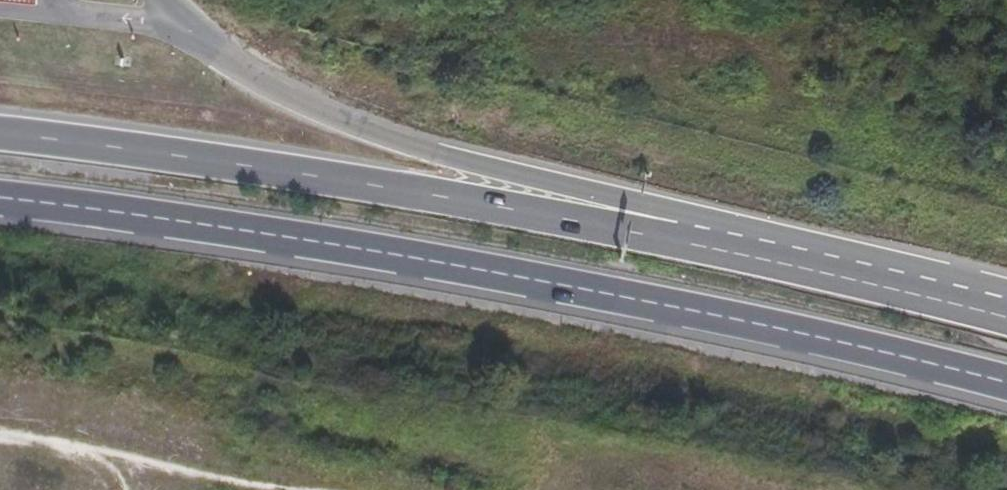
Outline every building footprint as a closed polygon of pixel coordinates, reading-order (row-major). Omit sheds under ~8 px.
[(51,12),(52,0),(0,0),(0,7),(51,12)]
